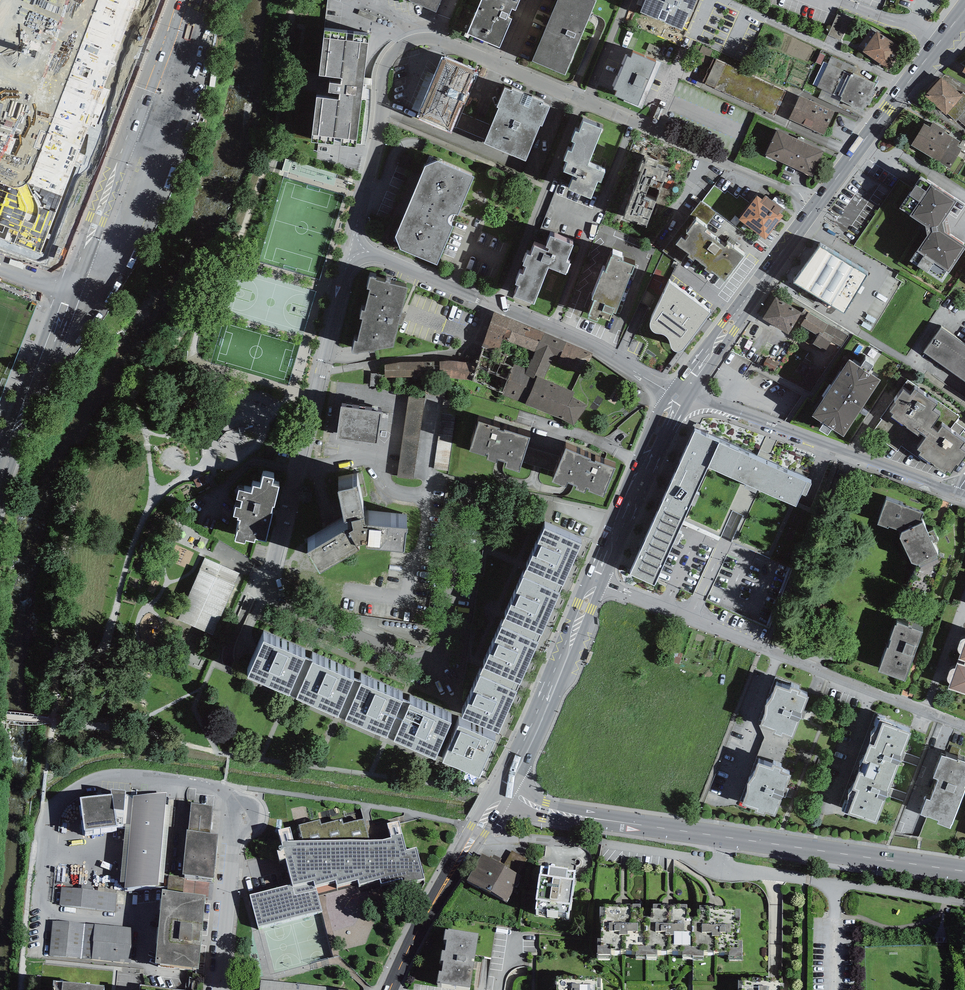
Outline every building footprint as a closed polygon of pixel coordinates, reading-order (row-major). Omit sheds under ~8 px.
[(440,0),(412,0),(436,11),(440,0)] [(467,32),(499,47),(512,17),(508,15),(512,8),(515,9),(519,0),(480,0),(467,32)] [(596,0),(557,0),(532,60),(565,73),(596,0)] [(640,11),(682,29),(688,15),(690,15),(696,0),(645,0),(640,11)] [(850,20),(837,15),(828,35),(841,41),(850,20)] [(368,35),(324,30),(319,74),(330,76),(327,98),(317,96),(311,141),(355,146),(368,35)] [(903,50),(877,31),(863,51),(889,69),(903,50)] [(712,61),(717,48),(704,43),(699,56),(712,61)] [(656,61),(633,52),(631,57),(629,55),(617,84),(621,86),(617,95),(638,104),(656,61)] [(856,68),(831,56),(831,57),(828,64),(823,62),(813,84),(822,89),(818,97),(838,107),(841,100),(863,111),(867,102),(870,104),(873,98),(871,97),(875,88),(874,87),(875,83),(854,73),(856,68)] [(449,129),(474,70),(443,57),(418,116),(449,129)] [(786,93),(721,62),(710,85),(775,116),(786,93)] [(601,87),(614,87),(615,66),(602,65),(601,87)] [(961,94),(942,76),(924,95),(946,115),(948,113),(957,121),(958,120),(964,126),(964,94),(963,92),(961,94)] [(544,101),(512,87),(511,89),(504,86),(496,105),(499,106),(484,142),(525,159),(540,124),(542,125),(550,106),(543,103),(544,101)] [(834,111),(800,95),(789,119),(823,135),(834,111)] [(602,128),(583,120),(578,131),(575,130),(571,140),(575,141),(571,150),(568,149),(564,159),(567,161),(563,170),(577,175),(576,179),(573,178),(568,188),(591,197),(598,180),(601,181),(605,171),(587,164),(602,128)] [(925,123),(911,145),(948,167),(960,147),(958,145),(960,141),(961,139),(933,122),(930,126),(925,123)] [(824,151),(777,129),(765,154),(812,176),(824,151)] [(632,141),(631,154),(639,154),(640,142),(632,141)] [(438,160),(424,165),(396,236),(401,249),(437,264),(453,225),(451,225),(449,223),(448,218),(449,216),(451,214),(454,213),(456,213),(458,215),(474,175),(438,160)] [(668,171),(645,162),(623,217),(646,226),(668,171)] [(921,175),(899,207),(925,225),(927,234),(917,249),(910,260),(942,282),(949,271),(964,248),(964,244),(944,231),(943,221),(957,200),(921,175)] [(762,199),(757,195),(739,219),(766,239),(783,215),(779,212),(782,207),(765,194),(762,199)] [(707,228),(696,219),(687,231),(690,234),(686,239),(681,236),(676,242),(689,253),(687,256),(693,260),(696,256),(706,265),(704,268),(710,272),(712,270),(725,280),(744,256),(727,243),(725,246),(723,244),(721,247),(712,240),(714,237),(705,230),(707,228)] [(573,244),(550,235),(546,246),(549,247),(548,250),(534,245),(531,254),(527,253),(523,264),(526,265),(523,273),(520,272),(515,283),(519,284),(515,295),(534,303),(549,266),(566,273),(570,263),(566,261),(573,244)] [(820,246),(794,282),(845,310),(867,275),(820,246)] [(622,256),(613,252),(612,256),(611,255),(605,270),(603,269),(592,298),(595,299),(588,317),(598,320),(600,315),(610,319),(611,314),(618,317),(619,313),(620,314),(623,306),(618,305),(630,273),(632,274),(635,264),(621,259),(622,256)] [(408,286),(370,276),(368,287),(370,288),(364,309),(362,308),(360,316),(363,317),(357,339),(355,339),(352,351),(357,352),(358,350),(392,346),(408,286)] [(711,309),(669,277),(646,323),(647,326),(649,332),(653,335),(660,337),(662,337),(664,337),(666,340),(668,345),(670,350),(674,353),(678,354),(682,353),(711,317),(713,312),(711,309)] [(802,312),(776,296),(763,318),(788,334),(802,312)] [(825,351),(831,341),(840,347),(847,335),(806,310),(798,323),(818,335),(813,343),(825,351)] [(502,338),(511,319),(494,312),(482,346),(497,352),(502,338)] [(511,319),(502,338),(535,352),(552,359),(587,372),(593,354),(545,333),(511,319)] [(941,327),(924,352),(937,361),(939,359),(962,375),(960,377),(964,381),(964,344),(941,327)] [(472,381),(502,395),(515,364),(516,359),(497,352),(482,346),(477,362),(472,381)] [(527,369),(515,364),(502,395),(525,404),(537,376),(544,379),(552,359),(535,352),(527,369)] [(778,363),(767,357),(762,365),(774,372),(778,363)] [(860,366),(849,359),(812,415),(824,422),(819,429),(827,435),(832,428),(843,436),(881,380),(869,372),(874,364),(865,358),(860,366)] [(385,376),(472,381),(477,362),(385,361),(385,376)] [(821,373),(809,367),(800,383),(812,390),(821,373)] [(574,392),(544,379),(537,376),(525,404),(560,418),(573,425),(588,406),(572,397),(574,392)] [(446,385),(426,382),(424,394),(444,397),(446,385)] [(910,395),(903,389),(894,402),(893,401),(880,419),(882,420),(874,431),(882,436),(880,439),(897,451),(901,446),(921,460),(923,457),(919,454),(921,451),(918,449),(926,437),(925,436),(931,427),(940,415),(933,410),(937,404),(915,388),(910,395)] [(424,397),(408,395),(398,472),(414,475),(424,397)] [(456,401),(443,399),(434,467),(447,469),(456,401)] [(383,411),(342,405),(337,438),(378,444),(379,435),(386,435),(388,417),(382,417),(383,411)] [(499,427),(478,420),(469,450),(485,455),(486,452),(488,452),(486,459),(497,462),(498,458),(507,461),(506,466),(519,470),(530,437),(505,429),(504,430),(498,429),(499,427)] [(931,427),(925,436),(926,437),(918,449),(921,451),(919,454),(923,457),(946,473),(948,470),(951,472),(957,464),(959,465),(964,457),(964,451),(960,448),(964,442),(943,426),(938,432),(931,427)] [(225,427),(214,441),(239,460),(250,445),(225,427)] [(770,561),(807,481),(695,430),(629,573),(654,585),(658,578),(684,521),(719,537),(730,511),(741,516),(729,542),(770,561)] [(591,458),(566,448),(552,481),(566,486),(568,482),(577,485),(576,488),(585,492),(587,487),(589,488),(588,490),(603,496),(615,468),(596,460),(595,462),(590,460),(591,458)] [(240,519),(235,540),(245,542),(246,540),(254,542),(255,538),(266,540),(272,512),(271,512),(272,506),(274,506),(279,486),(273,484),(274,478),(263,475),(260,488),(253,486),(252,492),(239,489),(236,499),(242,500),(240,507),(236,506),(233,516),(238,517),(237,519),(240,519)] [(358,483),(339,488),(344,519),(349,518),(349,526),(307,551),(320,570),(359,548),(357,543),(366,541),(365,547),(404,549),(407,525),(365,521),(358,483)] [(923,512),(886,499),(877,523),(888,527),(889,526),(901,530),(902,532),(900,537),(912,563),(917,565),(918,564),(919,566),(938,557),(937,555),(939,554),(932,543),(938,540),(933,529),(927,531),(921,518),(923,512)] [(581,543),(544,527),(526,569),(563,585),(581,543)] [(178,619),(215,634),(240,574),(204,559),(178,619)] [(542,634),(563,585),(526,569),(505,619),(542,634)] [(520,685),(542,634),(505,619),(483,667),(520,685)] [(923,632),(897,622),(896,625),(895,625),(878,671),(905,681),(923,632)] [(305,657),(264,639),(248,676),(289,694),(305,657)] [(354,678),(305,657),(289,694),(338,715),(354,678)] [(964,664),(957,662),(948,688),(964,694),(964,662),(964,664)] [(498,734),(520,685),(483,667),(462,717),(498,734)] [(354,678),(338,715),(386,736),(402,700),(354,678)] [(790,689),(776,684),(771,696),(767,701),(766,705),(765,707),(765,713),(760,726),(773,730),(772,734),(782,738),(784,735),(793,739),(809,696),(800,692),(801,690),(790,686),(790,689)] [(451,721),(402,700),(386,736),(435,758),(451,721)] [(912,730),(880,719),(881,715),(875,713),(856,763),(894,777),(912,730)] [(495,740),(459,725),(443,761),(479,777),(495,740)] [(905,750),(902,757),(918,762),(920,756),(905,750)] [(941,755),(933,777),(938,779),(930,800),(926,799),(920,814),(938,820),(937,823),(950,828),(964,789),(964,787),(964,786),(964,762),(957,759),(957,760),(945,756),(941,755)] [(773,769),(759,762),(753,775),(751,779),(748,783),(747,786),(747,791),(741,805),(755,809),(754,812),(765,816),(766,813),(775,816),(790,776),(779,772),(780,769),(774,766),(773,769)] [(894,777),(856,763),(839,807),(842,808),(842,811),(876,824),(894,777)] [(133,800),(125,896),(158,892),(167,797),(133,800)] [(125,801),(111,800),(112,806),(79,810),(84,844),(118,840),(116,823),(124,823),(125,801)] [(189,840),(187,839),(183,884),(214,887),(218,841),(210,841),(213,810),(192,808),(189,840)] [(301,829),(307,847),(372,844),(365,824),(345,828),(344,823),(324,828),(322,824),(301,829)] [(296,887),(255,898),(263,930),(323,915),(318,895),(339,889),(340,892),(362,887),(363,890),(383,886),(384,890),(401,886),(403,889),(427,883),(420,854),(412,855),(404,828),(392,830),(395,843),(372,844),(307,847),(298,848),(296,836),(283,839),(296,887)] [(530,861),(516,853),(510,864),(523,872),(530,861)] [(482,861),(467,887),(491,901),(492,900),(507,909),(521,882),(482,861)] [(576,884),(541,879),(535,922),(570,927),(576,884)] [(115,912),(117,892),(99,890),(98,893),(61,890),(60,908),(115,912)] [(205,904),(163,902),(155,977),(198,981),(205,904)] [(642,912),(600,912),(600,924),(597,924),(597,967),(611,967),(611,963),(635,963),(635,967),(656,967),(656,963),(682,963),(682,967),(704,967),(704,962),(727,962),(727,966),(742,966),(742,951),(739,951),(739,912),(642,912)] [(131,966),(135,931),(52,922),(48,957),(131,966)] [(438,989),(472,989),(478,945),(449,941),(448,942),(445,942),(444,952),(446,953),(445,963),(442,963),(441,973),(443,973),(442,984),(439,984),(438,989)] [(53,978),(52,989),(104,989),(105,983),(53,978)]
